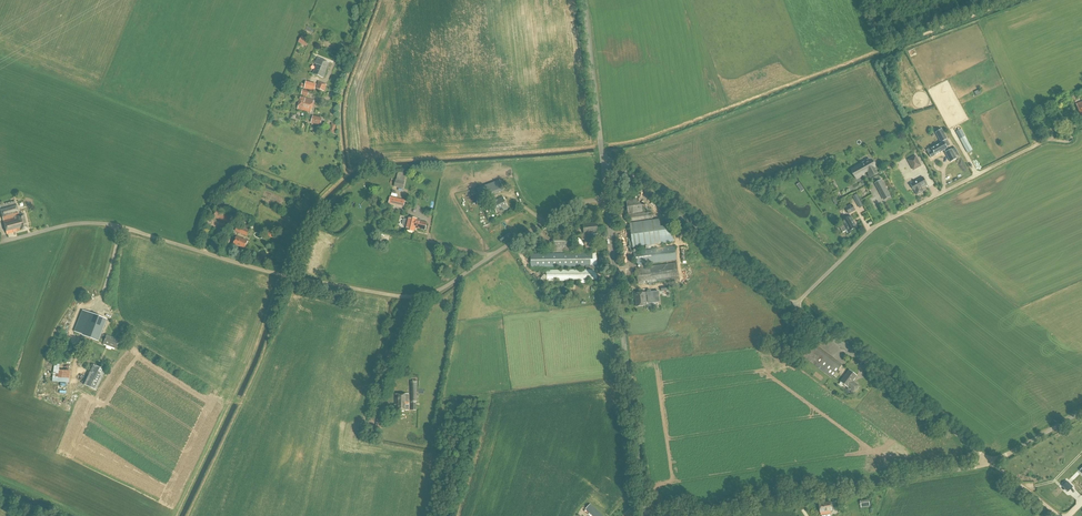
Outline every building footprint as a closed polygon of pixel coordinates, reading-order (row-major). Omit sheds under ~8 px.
[(299,42),(306,46),(310,40),(302,36),(299,42)] [(315,64),(317,64),(313,74),(323,78),(329,63),(318,58),(315,64)] [(306,81),(304,88),(314,91),(316,84),(306,81)] [(318,82),(316,88),(325,92),(327,85),(318,82)] [(314,101),(306,98),(301,97),(298,109),(311,113),(314,101)] [(313,116),(311,122),(321,124),(322,118),(313,116)] [(938,143),(927,150),(931,158),(944,150),(950,162),(957,158),(952,149),(948,151),(946,147),(950,145),(947,139),(942,129),(935,133),(941,143),(939,144),(938,143)] [(966,135),(961,138),(969,153),(974,151),(966,135)] [(955,138),(962,152),(966,150),(959,136),(955,138)] [(916,155),(907,160),(913,171),(922,166),(916,155)] [(876,172),(869,159),(853,168),(855,172),(854,172),(857,178),(863,175),(862,173),(867,170),(869,176),(876,172)] [(923,191),(921,187),(927,184),(923,177),(911,184),(917,195),(923,191)] [(500,192),(499,191),(503,190),(501,184),(499,179),(477,188),(481,199),(500,192)] [(884,200),(891,196),(882,179),(875,183),(884,200)] [(396,180),(394,187),(403,189),(405,182),(396,180)] [(863,206),(857,194),(853,196),(859,209),(863,206)] [(497,213),(504,210),(504,211),(508,209),(503,197),(492,202),(497,213)] [(406,202),(391,198),(390,204),(404,208),(406,202)] [(628,214),(629,214),(629,223),(653,220),(652,211),(648,211),(647,205),(642,205),(635,200),(626,201),(628,214)] [(19,216),(15,201),(0,205),(0,209),(7,234),(21,231),(28,229),(26,222),(24,215),(19,216)] [(223,213),(221,220),(233,225),(236,217),(223,213)] [(402,225),(407,226),(406,230),(414,232),(415,227),(425,230),(427,223),(417,221),(417,219),(409,217),(409,220),(404,219),(402,225)] [(851,230),(856,227),(850,217),(842,221),(847,229),(845,230),(847,235),(852,232),(851,230)] [(633,248),(674,242),(672,230),(661,232),(660,220),(629,224),(633,248)] [(583,224),(584,234),(581,234),(582,240),(585,240),(586,248),(595,247),(594,239),(592,239),(592,233),(598,232),(597,222),(583,224)] [(237,225),(235,231),(247,236),(249,231),(237,225)] [(248,241),(237,236),(233,244),(244,249),(248,241)] [(553,236),(553,248),(553,252),(573,252),(573,247),(575,247),(574,243),(570,243),(570,236),(553,236)] [(633,252),(634,256),(635,265),(677,260),(675,246),(633,252)] [(586,269),(547,270),(539,270),(539,282),(597,281),(596,252),(531,254),(531,268),(586,267),(586,269)] [(638,284),(679,279),(677,262),(636,268),(638,284)] [(645,293),(646,295),(648,295),(648,303),(659,302),(658,291),(645,293)] [(637,306),(647,305),(645,292),(635,294),(637,306)] [(74,332),(98,341),(99,339),(101,334),(106,320),(83,310),(74,332)] [(106,336),(101,334),(99,339),(105,341),(103,344),(116,349),(119,340),(107,335),(106,336)] [(842,364),(813,343),(803,357),(832,378),(842,364)] [(59,364),(54,364),(52,381),(70,384),(71,371),(59,370),(59,364)] [(106,371),(93,365),(84,385),(96,391),(106,371)] [(848,387),(855,392),(859,386),(852,381),(857,376),(849,370),(841,382),(848,387)] [(395,394),(395,405),(395,410),(409,410),(409,404),(408,404),(408,394),(395,394)] [(1060,509),(1069,499),(1057,488),(1048,498),(1060,509)] [(860,501),(861,501),(857,502),(858,510),(862,509),(861,508),(870,507),(869,499),(860,501)] [(820,512),(821,515),(831,514),(830,511),(832,511),(831,505),(838,504),(837,500),(830,502),(819,503),(820,512)] [(1064,506),(1074,515),(1079,512),(1069,501),(1064,506)] [(590,504),(585,509),(593,515),(604,515),(590,504)]
